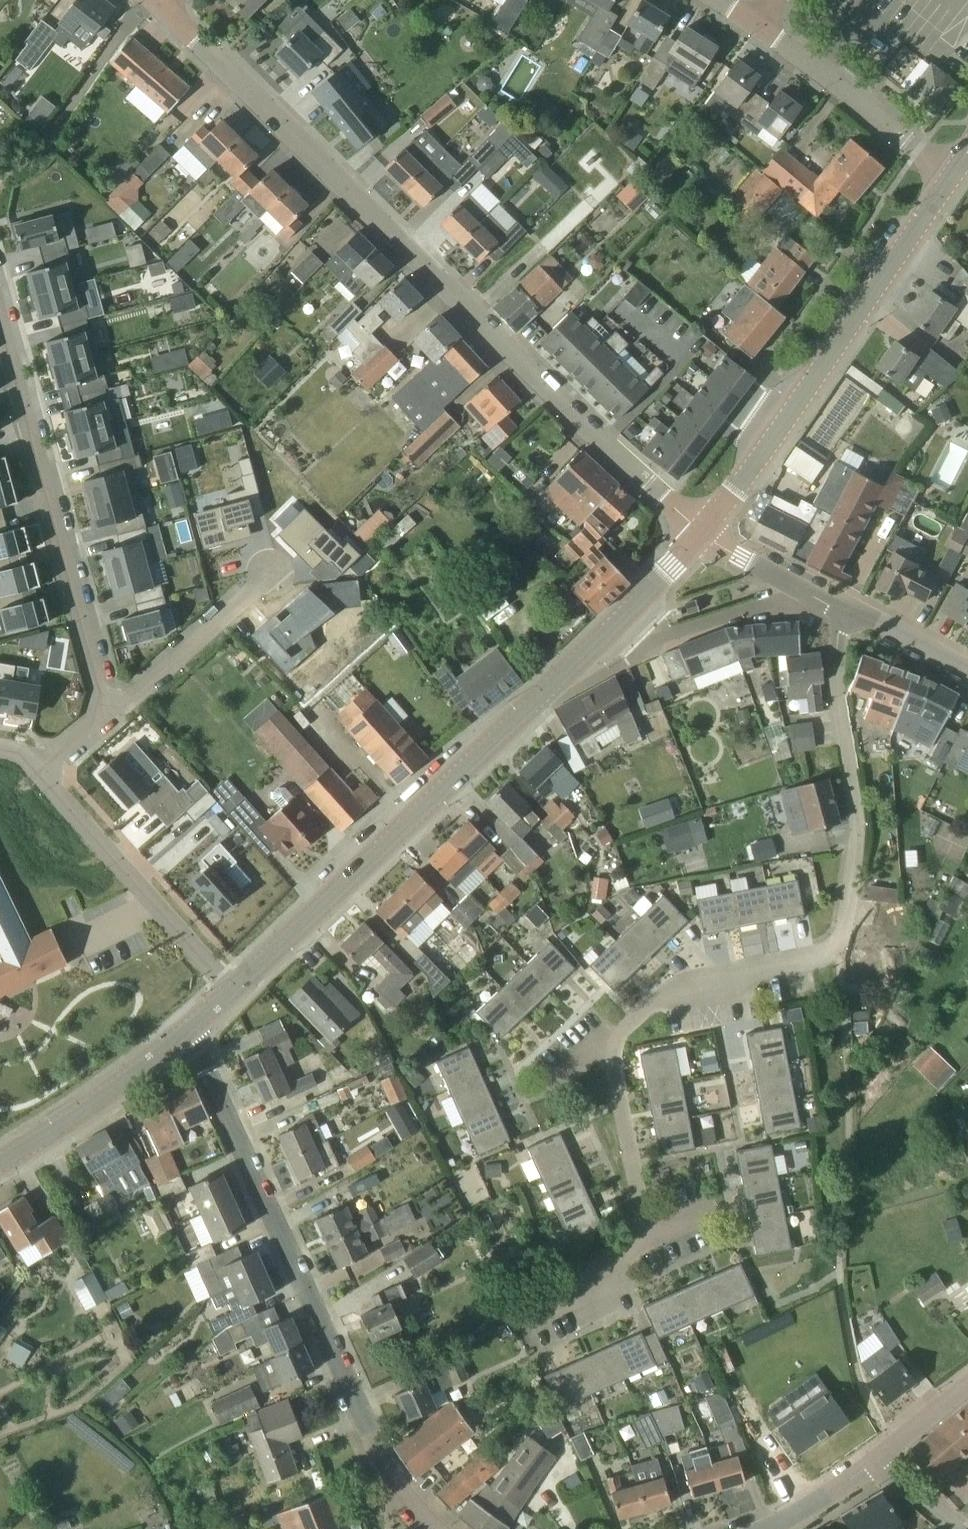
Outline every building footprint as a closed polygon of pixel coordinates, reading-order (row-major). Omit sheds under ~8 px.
[(103,25),(116,8),(105,0),(76,0),(58,24),(72,35),(80,24),(95,35),(96,33),(103,25)] [(247,19),(265,0),(228,0),(247,19)] [(503,6),(492,23),(509,33),(528,1),(527,0),(506,0),(503,6)] [(611,29),(618,16),(608,10),(614,0),(592,0),(599,4),(591,17),(578,39),(583,42),(578,51),(592,59),(611,29)] [(654,41),(669,17),(643,0),(628,24),(642,32),(634,46),(645,53),(653,40),(654,41)] [(327,66),(343,50),(306,12),(283,36),(289,42),(277,55),(299,77),(318,58),(327,66)] [(30,72),(59,33),(42,19),(24,42),(27,44),(15,60),(30,72)] [(111,31),(103,25),(96,33),(104,40),(111,31)] [(703,34),(701,37),(686,27),(663,63),(654,57),(639,80),(654,90),(666,71),(694,88),(703,74),(700,72),(717,47),(714,46),(716,43),(715,39),(706,33),(703,34)] [(601,67),(607,57),(608,58),(622,36),(611,29),(592,59),(591,61),(601,67)] [(170,113),(190,88),(132,38),(111,61),(170,113)] [(741,123),(758,102),(747,94),(760,77),(738,61),(715,90),(730,102),(724,110),(741,123)] [(910,94),(935,113),(956,85),(932,66),(910,94)] [(338,72),(312,92),(358,149),(388,126),(363,95),(359,98),(338,72)] [(479,90),(485,92),(491,90),(494,85),(491,79),(486,76),(480,78),(477,84),(479,90)] [(792,95),(789,99),(780,92),(767,109),(758,102),(741,123),(757,135),(764,126),(778,138),(793,119),(797,123),(809,107),(792,95)] [(431,128),(457,106),(447,94),(421,116),(431,128)] [(218,160),(240,138),(223,120),(210,133),(203,126),(184,145),(209,170),(218,160)] [(505,122),(496,131),(505,141),(514,131),(505,122)] [(736,129),(731,126),(727,132),(731,135),(736,129)] [(643,137),(629,128),(620,141),(634,151),(643,137)] [(239,190),(253,176),(246,169),(258,156),(240,138),(218,160),(235,177),(231,182),(239,190)] [(478,169),(497,149),(487,139),(468,159),(478,169)] [(497,149),(478,169),(488,179),(508,158),(506,157),(517,145),(510,139),(499,150),(497,149)] [(800,201),(817,215),(838,190),(854,203),(884,168),(850,139),(800,201)] [(433,159),(421,147),(414,140),(385,168),(405,188),(433,159)] [(161,145),(141,165),(151,175),(170,155),(161,145)] [(762,171),(772,179),(792,157),(782,148),(762,171)] [(433,159),(405,188),(424,207),(452,178),(444,170),(433,159)] [(119,186),(129,174),(117,163),(106,175),(119,186)] [(753,224),(783,191),(763,174),(762,175),(756,169),(739,188),(746,193),(734,207),(753,224)] [(268,210),(290,187),(272,170),(260,182),(253,176),(239,190),(214,215),(225,225),(245,205),(259,218),(260,218),(268,210)] [(570,187),(553,170),(541,183),(558,199),(570,187)] [(632,181),(617,196),(634,212),(648,198),(632,181)] [(268,210),(285,227),(280,231),(288,239),(303,225),(295,218),(308,205),(290,187),(268,210)] [(460,243),(489,213),(469,194),(441,224),(460,243)] [(121,217),(135,230),(151,213),(138,200),(121,217)] [(517,221),(507,231),(489,213),(460,243),(479,262),(487,253),(496,262),(527,231),(517,221)] [(24,240),(26,250),(65,241),(59,216),(33,223),(33,219),(17,223),(21,240),(24,240)] [(265,223),(260,218),(259,218),(240,238),(246,244),(257,233),(256,231),(265,223)] [(164,240),(173,232),(163,222),(154,230),(164,240)] [(343,284),(376,249),(358,232),(338,254),(336,253),(324,266),(343,284)] [(749,286),(777,309),(815,258),(787,236),(749,286)] [(373,289),(395,267),(376,249),(343,284),(353,294),(365,282),(373,289)] [(30,283),(33,296),(74,286),(70,265),(76,263),(73,250),(47,256),(50,268),(32,272),(34,282),(30,283)] [(313,252),(292,273),(303,284),(324,264),(313,252)] [(177,272),(184,265),(175,255),(167,262),(177,272)] [(500,315),(523,340),(568,296),(567,294),(577,284),(557,263),(525,293),(525,292),(500,315)] [(953,317),(967,327),(967,271),(964,267),(952,284),(967,295),(959,308),(933,290),(913,318),(940,336),(953,317)] [(383,346),(372,334),(374,333),(372,331),(384,321),(378,315),(386,307),(399,321),(423,299),(404,278),(379,302),(380,302),(358,323),(355,320),(347,327),(363,343),(353,352),(364,364),(383,346)] [(636,308),(651,291),(638,280),(624,298),(636,308)] [(171,285),(175,295),(185,292),(182,281),(171,285)] [(724,336),(751,358),(785,317),(758,295),(757,296),(748,288),(748,287),(740,281),(722,303),(725,305),(740,317),(724,336)] [(40,308),(42,320),(59,315),(62,327),(88,320),(85,307),(80,309),(74,286),(33,296),(36,309),(40,308)] [(268,297),(269,296),(260,288),(250,298),(251,299),(260,306),(268,297)] [(193,293),(185,295),(189,310),(197,308),(193,293)] [(355,320),(354,320),(363,312),(352,301),(329,325),(320,334),(330,343),(338,335),(339,335),(347,327),(355,320)] [(572,312),(540,343),(561,363),(591,333),(590,332),(599,323),(593,316),(585,324),(572,312)] [(443,408),(488,368),(440,316),(415,338),(434,359),(392,397),(424,432),(446,411),(443,408)] [(579,381),(622,338),(616,332),(603,345),(591,333),(561,363),(579,381)] [(48,354),(50,367),(93,357),(88,335),(50,343),(52,353),(48,354)] [(616,358),(629,344),(622,338),(579,381),(598,400),(628,370),(616,358)] [(964,374),(950,363),(932,348),(924,359),(898,341),(880,366),(915,391),(927,374),(938,382),(946,388),(964,374)] [(386,344),(383,346),(364,364),(353,375),(367,390),(400,359),(386,344)] [(170,353),(174,369),(189,365),(184,349),(170,353)] [(203,350),(189,366),(203,380),(219,364),(203,350)] [(269,389),(287,372),(270,354),(253,372),(269,389)] [(739,398),(755,377),(726,355),(711,376),(739,398)] [(58,379),(61,390),(98,381),(93,357),(51,367),(54,380),(58,379)] [(618,420),(664,373),(657,366),(641,382),(628,370),(598,400),(618,420)] [(506,416),(521,402),(497,376),(466,404),(476,415),(474,417),(487,432),(482,437),(493,450),(517,428),(506,416)] [(724,418),(739,398),(711,376),(695,396),(724,418)] [(881,386),(872,395),(894,416),(903,406),(881,386)] [(708,438),(724,418),(695,396),(680,417),(708,438)] [(102,401),(108,419),(116,417),(111,398),(102,401)] [(64,424),(67,437),(109,426),(103,403),(66,412),(69,422),(64,424)] [(933,409),(937,419),(952,414),(948,403),(933,409)] [(215,415),(219,431),(234,427),(229,411),(215,415)] [(446,411),(424,432),(424,433),(404,453),(418,467),(460,426),(446,411)] [(658,432),(693,459),(708,438),(680,417),(670,429),(654,416),(648,424),(655,429),(654,430),(657,433),(658,432)] [(75,449),(78,459),(115,449),(109,426),(67,437),(71,450),(75,449)] [(677,480),(693,459),(658,432),(657,433),(642,453),(677,480)] [(790,465),(791,466),(802,473),(799,478),(811,486),(830,459),(803,440),(798,446),(789,460),(788,461),(787,463),(790,465)] [(192,454),(189,445),(175,449),(177,458),(192,454)] [(488,461),(500,471),(512,458),(501,447),(488,461)] [(844,447),(838,460),(854,469),(861,456),(844,447)] [(584,521),(619,485),(581,451),(543,492),(582,528),(582,524),(584,521)] [(12,480),(6,456),(0,458),(0,483),(12,480)] [(87,491),(91,505),(129,495),(123,473),(131,471),(128,457),(99,465),(102,477),(85,481),(87,491)] [(809,564),(859,472),(840,462),(816,506),(804,500),(800,507),(776,495),(755,537),(809,564)] [(842,570),(843,569),(879,499),(893,506),(900,493),(907,480),(908,479),(896,473),(898,469),(895,467),(886,485),(886,486),(859,472),(809,564),(849,585),(853,576),(842,570)] [(179,480),(176,470),(158,475),(160,485),(179,480)] [(18,503),(12,480),(0,483),(0,508),(18,503)] [(907,480),(900,493),(893,506),(892,507),(907,515),(921,487),(907,480)] [(164,487),(167,497),(183,493),(180,483),(164,487)] [(602,535),(635,500),(619,485),(584,521),(582,524),(582,528),(583,529),(568,543),(584,560),(598,547),(606,540),(602,535)] [(243,501),(189,516),(198,551),(247,537),(244,528),(252,526),(249,519),(262,515),(256,492),(242,496),(243,501)] [(146,527),(143,514),(135,517),(129,495),(91,505),(95,518),(98,528),(115,523),(118,535),(146,527)] [(341,570),(358,554),(349,545),(345,548),(307,509),(280,534),(315,569),(325,559),(329,563),(332,561),(341,570)] [(394,519),(392,513),(386,511),(382,512),(379,510),(367,521),(366,520),(361,519),(358,522),(358,526),(360,528),(355,532),(368,546),(392,523),(393,524),(394,519)] [(409,515),(375,545),(382,554),(416,524),(409,515)] [(11,562),(9,556),(31,550),(25,526),(3,532),(0,522),(0,565),(11,562)] [(959,526),(948,547),(960,554),(967,540),(967,531),(959,526)] [(148,565),(156,563),(146,527),(118,535),(121,547),(103,551),(106,561),(103,562),(106,575),(147,564),(148,565)] [(193,536),(179,540),(183,552),(196,549),(193,536)] [(597,548),(598,547),(584,560),(568,543),(555,555),(567,569),(579,557),(583,561),(591,570),(571,589),(595,615),(630,582),(597,548)] [(367,552),(350,568),(358,576),(362,575),(376,562),(367,552)] [(896,552),(879,585),(902,597),(906,589),(927,600),(940,577),(918,566),(919,564),(896,552)] [(20,598),(19,592),(41,586),(34,562),(12,568),(11,562),(0,565),(0,603),(20,598)] [(106,575),(110,589),(113,588),(116,598),(133,593),(136,605),(165,597),(161,584),(153,587),(148,565),(147,564),(106,575)] [(339,603),(360,601),(358,580),(337,582),(339,603)] [(501,582),(472,599),(484,618),(513,601),(501,582)] [(958,582),(943,612),(967,625),(967,588),(958,582)] [(197,604),(210,601),(207,587),(194,591),(197,604)] [(324,610),(307,588),(256,632),(265,642),(254,653),(272,672),(303,643),(300,632),(325,610),(324,610)] [(136,605),(139,616),(122,621),(128,645),(140,642),(141,645),(155,641),(154,638),(166,635),(160,612),(168,609),(165,597),(136,605)] [(0,603),(0,611),(1,611),(7,633),(50,622),(44,598),(22,603),(20,598),(0,603)] [(697,601),(698,601),(697,599),(695,600),(696,601),(685,604),(688,614),(699,610),(699,611),(701,611),(700,609),(699,609),(697,601)] [(801,654),(802,654),(799,622),(752,625),(755,655),(785,654),(787,666),(802,664),(801,654)] [(750,656),(755,655),(752,625),(726,628),(743,672),(744,672),(755,667),(750,656)] [(696,677),(701,689),(743,672),(726,628),(678,647),(679,648),(663,654),(674,680),(689,673),(691,678),(696,677)] [(389,639),(394,646),(405,638),(400,630),(399,629),(388,637),(389,639)] [(427,757),(337,657),(330,648),(305,670),(342,712),(338,715),(348,726),(347,727),(397,783),(427,757)] [(802,664),(787,666),(788,671),(790,684),(786,685),(786,687),(786,692),(788,692),(789,701),(800,699),(802,714),(810,713),(822,711),(819,683),(824,682),(821,652),(802,655),(802,654),(801,654),(802,664)] [(894,729),(914,674),(862,655),(850,689),(872,697),(864,719),(894,729)] [(480,715),(522,683),(503,658),(461,688),(480,715)] [(32,670),(1,665),(0,670),(0,705),(26,710),(32,670)] [(435,674),(448,692),(459,684),(446,666),(435,674)] [(784,672),(780,672),(782,688),(786,687),(786,685),(790,684),(788,671),(784,672)] [(959,694),(931,680),(914,674),(894,729),(904,732),(931,748),(959,694)] [(554,709),(555,711),(574,744),(579,741),(588,757),(601,749),(591,734),(615,720),(627,745),(640,739),(616,676),(554,709)] [(764,696),(768,695),(776,693),(773,682),(761,685),(764,696)] [(656,690),(661,702),(673,698),(668,685),(656,690)] [(659,699),(645,705),(649,714),(662,709),(659,699)] [(736,712),(739,722),(751,718),(748,708),(736,712)] [(790,726),(794,751),(814,749),(810,723),(790,726)] [(943,762),(957,733),(946,728),(932,755),(943,762)] [(960,728),(957,733),(943,762),(955,768),(966,747),(967,748),(967,732),(960,728)] [(546,798),(572,773),(561,762),(546,746),(520,771),(546,798)] [(144,818),(153,829),(182,804),(169,790),(165,794),(151,778),(136,791),(105,757),(82,777),(115,812),(124,804),(138,819),(142,815),(144,818)] [(353,793),(329,767),(304,789),(342,831),(378,799),(365,784),(353,793)] [(210,786),(201,776),(178,797),(188,807),(210,786)] [(792,834),(839,822),(828,779),(781,792),(788,820),(792,834)] [(538,855),(521,837),(540,818),(529,807),(529,806),(507,784),(487,803),(511,829),(501,838),(511,847),(528,865),(538,855)] [(266,836),(286,856),(296,847),(299,851),(320,833),(309,821),(313,817),(296,798),(269,822),(246,797),(228,813),(256,845),(266,836)] [(549,815),(562,827),(572,817),(560,804),(549,815)] [(646,828),(655,825),(648,805),(639,808),(646,828)] [(553,835),(562,827),(549,815),(541,822),(553,835)] [(674,852),(708,841),(699,816),(667,827),(667,829),(658,832),(661,840),(664,839),(668,852),(674,850),(674,852)] [(449,840),(476,869),(497,849),(469,821),(449,840)] [(613,840),(607,829),(596,835),(603,846),(613,840)] [(456,888),(476,869),(449,840),(428,860),(456,888)] [(766,861),(779,858),(776,845),(763,848),(766,861)] [(517,874),(528,865),(511,847),(501,857),(517,874)] [(200,874),(232,910),(256,889),(224,853),(200,874)] [(815,895),(812,861),(800,862),(803,896),(815,895)] [(22,986),(68,964),(51,929),(34,937),(0,866),(0,996),(22,986)] [(415,910),(424,919),(444,900),(417,871),(397,891),(415,910)] [(967,901),(967,885),(953,876),(946,888),(967,901)] [(605,899),(608,881),(608,879),(595,877),(592,897),(605,899)] [(764,886),(771,921),(805,915),(798,879),(764,886)] [(690,880),(678,882),(681,895),(692,893),(690,880)] [(504,897),(510,903),(521,892),(513,883),(501,894),(504,897)] [(864,899),(881,901),(883,887),(866,885),(864,899)] [(738,928),(771,921),(764,886),(731,894),(738,928)] [(641,897),(634,887),(623,895),(630,905),(641,897)] [(405,920),(415,910),(397,891),(376,911),(394,930),(394,929),(404,939),(414,929),(405,920)] [(949,891),(939,907),(958,918),(967,902),(949,891)] [(498,915),(499,914),(505,907),(510,903),(504,897),(501,894),(489,906),(498,915)] [(639,918),(664,944),(688,921),(664,894),(639,918)] [(704,934),(738,928),(731,894),(697,901),(704,934)] [(466,912),(471,922),(484,910),(469,895),(459,904),(466,912)] [(925,913),(933,917),(940,903),(930,898),(923,912),(925,913)] [(466,928),(471,922),(466,912),(459,904),(450,912),(466,928)] [(525,915),(538,929),(550,918),(536,904),(525,915)] [(611,914),(602,905),(591,915),(600,924),(611,914)] [(509,911),(505,907),(499,914),(502,917),(509,911)] [(639,968),(664,944),(639,918),(614,942),(639,968)] [(413,975),(410,972),(382,943),(382,942),(364,922),(341,945),(359,964),(372,952),(392,973),(375,989),(393,1008),(406,996),(399,989),(413,975)] [(563,941),(570,933),(566,928),(558,936),(563,941)] [(448,946),(456,956),(469,943),(460,933),(448,946)] [(879,938),(859,935),(856,955),(876,958),(879,938)] [(525,965),(551,991),(575,968),(550,941),(525,965)] [(614,991),(639,968),(614,942),(590,965),(614,991)] [(451,980),(425,952),(414,962),(427,976),(434,997),(451,980)] [(526,1015),(551,991),(525,965),(501,988),(526,1015)] [(341,1042),(335,1036),(359,1014),(343,997),(337,1003),(314,977),(291,999),(326,1035),(320,1041),(331,1052),(341,1042)] [(501,1038),(526,1015),(501,988),(476,1012),(501,1038)] [(869,1011),(853,1011),(853,1019),(869,1019),(869,1011)] [(856,1034),(868,1034),(867,1022),(855,1022),(856,1034)] [(753,1067),(788,1060),(781,1027),(746,1034),(753,1067)] [(255,1081),(282,1069),(275,1055),(295,1046),(287,1030),(263,1041),(266,1048),(245,1058),(255,1081)] [(317,1039),(309,1043),(313,1053),(324,1047),(317,1039)] [(451,1093),(483,1078),(470,1047),(437,1061),(451,1093)] [(647,1088),(682,1081),(676,1047),(640,1054),(647,1088)] [(931,1047),(914,1065),(926,1077),(943,1058),(931,1047)] [(700,1059),(703,1073),(719,1069),(716,1055),(700,1059)] [(759,1101),(794,1094),(788,1060),(753,1067),(759,1101)] [(290,1065),(282,1069),(255,1081),(265,1103),(286,1094),(288,1098),(318,1085),(312,1074),(297,1081),(290,1065)] [(347,1076),(342,1068),(332,1074),(338,1085),(347,1081),(344,1077),(347,1076)] [(427,1077),(417,1068),(406,1078),(416,1088),(427,1077)] [(408,1096),(398,1074),(383,1080),(381,1081),(391,1104),(408,1096)] [(362,1077),(364,1081),(365,1084),(370,1082),(367,1075),(362,1077)] [(497,1109),(483,1078),(451,1093),(465,1124),(497,1109)] [(653,1121),(688,1115),(682,1081),(647,1088),(653,1121)] [(180,1131),(210,1117),(194,1082),(128,1114),(147,1159),(186,1144),(180,1131)] [(350,1088),(349,1086),(339,1091),(343,1099),(353,1095),(351,1091),(350,1088)] [(340,1099),(336,1091),(318,1100),(321,1108),(340,1099)] [(759,1101),(766,1134),(801,1127),(794,1094),(759,1101)] [(511,1141),(497,1109),(465,1124),(479,1154),(511,1141)] [(325,1141),(318,1125),(313,1114),(298,1121),(300,1125),(279,1135),(290,1157),(328,1140),(325,1141)] [(660,1155),(695,1148),(688,1115),(653,1121),(660,1155)] [(810,1132),(822,1129),(819,1116),(807,1118),(810,1132)] [(705,1146),(717,1143),(714,1127),(701,1129),(705,1146)] [(123,1131),(111,1139),(106,1131),(77,1147),(91,1170),(100,1185),(141,1161),(123,1131)] [(542,1179),(575,1164),(561,1133),(528,1148),(542,1179)] [(340,1167),(335,1156),(328,1140),(290,1157),(300,1180),(324,1169),(326,1173),(340,1167)] [(796,1153),(806,1151),(804,1140),(794,1143),(796,1153)] [(743,1185),(778,1179),(771,1144),(736,1151),(743,1185)] [(347,1157),(356,1171),(380,1157),(376,1149),(372,1151),(368,1145),(347,1157)] [(449,1168),(456,1165),(453,1158),(446,1161),(449,1168)] [(175,1160),(151,1169),(158,1185),(181,1175),(175,1160)] [(486,1177),(497,1176),(496,1164),(485,1165),(486,1177)] [(556,1210),(589,1195),(575,1164),(542,1179),(556,1210)] [(202,1213),(234,1199),(222,1172),(190,1186),(202,1213)] [(181,1175),(158,1185),(163,1198),(187,1188),(181,1175)] [(750,1220),(785,1214),(778,1179),(743,1185),(750,1220)] [(160,1196),(155,1185),(144,1189),(149,1200),(160,1196)] [(122,1214),(109,1192),(86,1206),(98,1228),(122,1214)] [(33,1211),(24,1195),(0,1210),(0,1221),(18,1250),(28,1266),(69,1240),(55,1216),(39,1225),(31,1212),(33,1211)] [(589,1195),(556,1210),(570,1241),(603,1226),(589,1195)] [(214,1240),(246,1226),(234,1199),(202,1213),(214,1240)] [(328,1243),(390,1215),(389,1214),(378,1220),(372,1205),(360,1210),(365,1220),(354,1225),(346,1206),(317,1218),(328,1243)] [(412,1223),(406,1208),(404,1205),(391,1211),(393,1214),(390,1215),(328,1243),(339,1268),(368,1255),(359,1236),(370,1231),(374,1241),(412,1223)] [(785,1214),(750,1220),(757,1255),(792,1249),(785,1214)] [(943,1222),(950,1242),(963,1237),(956,1218),(943,1222)] [(381,1249),(387,1262),(414,1250),(408,1238),(402,1241),(401,1239),(381,1249)] [(192,1266),(197,1264),(216,1255),(210,1242),(186,1253),(192,1266)] [(416,1278),(442,1261),(430,1242),(404,1259),(416,1278)] [(211,1296),(266,1271),(257,1251),(239,1259),(234,1247),(217,1255),(216,1255),(197,1264),(211,1296)] [(755,1295),(748,1278),(741,1262),(708,1277),(723,1310),(755,1295)] [(108,1297),(93,1270),(71,1282),(86,1309),(108,1297)] [(274,1307),(257,1313),(253,1303),(276,1292),(266,1271),(211,1296),(212,1295),(217,1307),(229,1302),(232,1311),(227,1313),(233,1325),(226,1328),(214,1338),(214,1339),(227,1329),(252,1318),(257,1316),(274,1308),(274,1307)] [(913,1286),(923,1302),(946,1287),(935,1271),(913,1286)] [(691,1324),(723,1310),(708,1277),(676,1291),(691,1324)] [(402,1328),(391,1303),(413,1293),(407,1281),(373,1296),(379,1308),(361,1316),(372,1341),(402,1328)] [(658,1339),(691,1324),(676,1291),(643,1306),(655,1332),(658,1339)] [(124,1318),(134,1313),(129,1301),(118,1307),(124,1318)] [(502,1322),(510,1317),(507,1311),(498,1316),(502,1322)] [(258,1331),(252,1318),(227,1329),(214,1339),(221,1354),(237,1347),(235,1342),(251,1334),(256,1346),(269,1340),(276,1357),(303,1343),(291,1316),(281,1321),(280,1319),(279,1320),(280,1321),(264,1328),(264,1329),(258,1331)] [(885,1346),(861,1363),(872,1378),(870,1380),(887,1403),(915,1382),(898,1359),(897,1360),(890,1351),(901,1343),(886,1319),(872,1330),(885,1346)] [(668,1360),(658,1339),(655,1332),(644,1337),(642,1332),(617,1343),(632,1376),(668,1360)] [(3,1357),(21,1364),(27,1349),(9,1342),(3,1357)] [(263,1391),(315,1369),(303,1343),(276,1357),(253,1368),(263,1391)] [(596,1393),(632,1376),(617,1343),(581,1359),(596,1393)] [(449,1402),(444,1389),(455,1384),(468,1378),(455,1346),(441,1352),(416,1370),(421,1383),(396,1394),(407,1420),(436,1407),(449,1402)] [(559,1409),(596,1393),(581,1359),(544,1376),(559,1409)] [(701,1393),(714,1387),(707,1371),(694,1377),(701,1393)] [(212,1401),(222,1424),(261,1406),(251,1384),(212,1401)] [(820,1439),(853,1419),(830,1386),(778,1417),(800,1451),(820,1439)] [(122,1397),(113,1387),(104,1395),(93,1404),(100,1412),(111,1403),(113,1405),(122,1397)] [(670,1400),(665,1389),(649,1396),(654,1407),(670,1400)] [(734,1418),(723,1391),(706,1398),(717,1424),(734,1418)] [(244,1417),(250,1432),(268,1483),(298,1472),(287,1442),(303,1436),(289,1399),(257,1412),(244,1417)] [(967,1453),(967,1400),(907,1452),(933,1482),(967,1453)] [(415,1477),(475,1432),(470,1426),(457,1406),(453,1401),(393,1447),(415,1477)] [(548,1438),(565,1428),(551,1404),(534,1414),(548,1438)] [(650,1413),(662,1437),(685,1429),(678,1405),(650,1413)] [(125,1434),(135,1428),(126,1413),(115,1420),(125,1434)] [(664,1441),(662,1437),(650,1413),(631,1419),(646,1449),(664,1441)] [(594,1454),(584,1433),(572,1439),(582,1460),(594,1454)] [(555,1456),(543,1445),(530,1436),(491,1487),(520,1508),(555,1456)] [(711,1463),(718,1489),(745,1481),(733,1442),(722,1445),(726,1459),(711,1463)] [(242,1456),(238,1443),(225,1448),(229,1460),(242,1456)] [(718,1489),(711,1463),(706,1447),(681,1454),(693,1496),(718,1489)] [(498,1468),(489,1458),(484,1452),(436,1494),(450,1509),(498,1468)] [(671,1503),(659,1464),(658,1458),(633,1465),(639,1485),(637,1486),(645,1510),(671,1503)] [(645,1510),(637,1486),(622,1490),(618,1476),(608,1479),(619,1518),(645,1510)] [(491,1487),(487,1484),(475,1501),(471,1499),(458,1516),(475,1528),(506,1528),(509,1525),(508,1525),(520,1508),(491,1487)] [(206,1498),(203,1488),(198,1490),(201,1500),(206,1498)] [(841,1515),(850,1528),(906,1528),(882,1490),(841,1515)] [(331,1511),(325,1495),(277,1514),(280,1521),(283,1528),(339,1528),(331,1511)] [(56,1523),(59,1528),(69,1528),(73,1528),(69,1518),(56,1523)]
